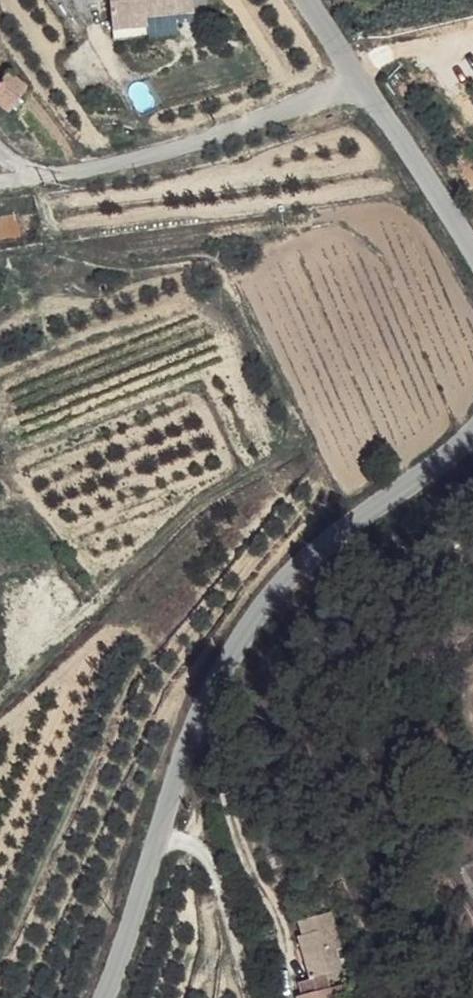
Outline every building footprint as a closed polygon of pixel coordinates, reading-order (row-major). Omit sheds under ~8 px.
[(108,31),(146,27),(145,18),(192,13),(190,0),(105,0),(108,31)] [(0,79),(0,106),(7,111),(24,89),(4,73),(0,79)]
